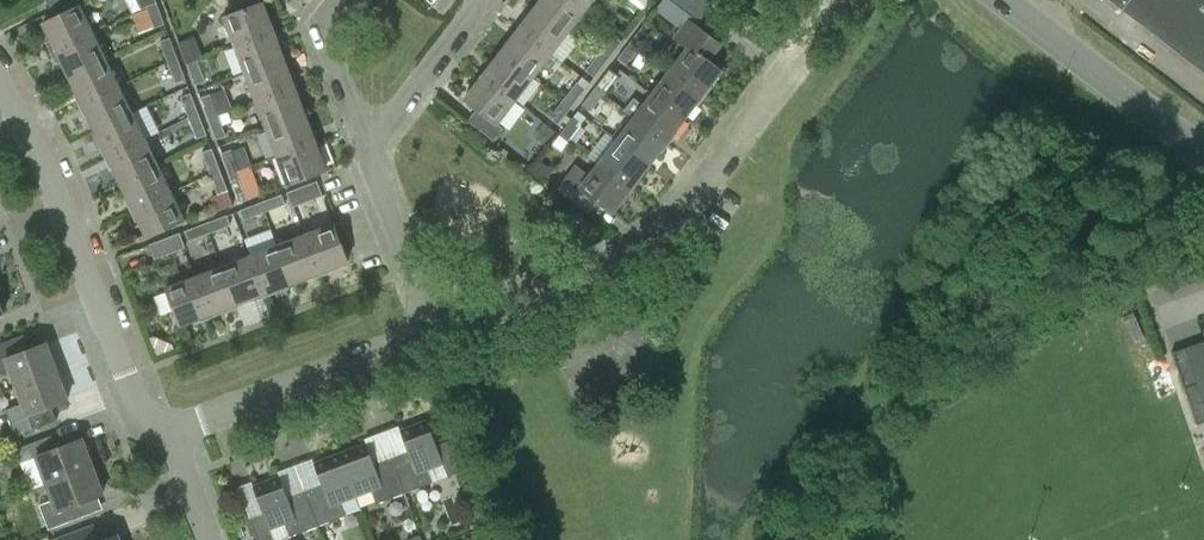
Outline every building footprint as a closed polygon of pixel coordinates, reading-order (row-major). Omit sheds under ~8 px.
[(52,11),(74,0),(46,0),(52,11)] [(569,30),(587,6),(579,0),(541,0),(537,5),(569,30)] [(693,18),(707,0),(670,0),(693,18)] [(1203,73),(1203,0),(1109,0),(1203,73)] [(154,26),(155,28),(164,24),(156,3),(147,6),(147,7),(148,9),(133,14),(139,32),(154,26)] [(235,46),(274,31),(263,3),(225,17),(235,46)] [(569,30),(537,5),(519,29),(551,53),(569,30)] [(43,24),(45,27),(56,51),(93,33),(80,6),(43,24)] [(688,47),(670,70),(702,95),(721,71),(708,60),(720,44),(688,20),(675,37),(688,47)] [(654,29),(645,22),(631,41),(640,47),(654,29)] [(501,52),(525,70),(533,77),(551,53),(519,29),(501,52)] [(246,73),(284,59),(274,31),(235,46),(246,73)] [(69,78),(106,60),(93,33),(56,51),(69,78)] [(195,35),(179,42),(188,64),(197,60),(203,57),(195,35)] [(621,41),(613,35),(599,53),(607,59),(621,41)] [(169,38),(160,41),(168,62),(177,59),(169,38)] [(618,58),(627,64),(640,47),(631,41),(618,58)] [(483,75),(515,100),(533,77),(525,70),(501,52),(483,75)] [(586,70),(594,77),(607,59),(599,53),(586,70)] [(176,83),(185,80),(177,59),(168,62),(176,83)] [(256,101),(294,86),(284,59),(246,73),(256,101)] [(106,60),(69,78),(82,104),(119,86),(106,60)] [(195,85),(205,81),(197,60),(188,64),(195,85)] [(618,76),(610,69),(596,87),(604,93),(618,76)] [(702,95),(670,70),(652,94),(684,118),(702,95)] [(515,100),(483,75),(465,99),(477,109),(468,120),(494,140),(503,128),(497,123),(515,100)] [(586,88),(577,82),(563,100),(572,107),(586,88)] [(119,86),(82,104),(95,131),(132,113),(119,86)] [(294,86),(256,101),(267,129),(305,114),(294,86)] [(582,105),(591,111),(604,93),(596,87),(582,105)] [(198,114),(190,93),(181,97),(189,117),(198,114)] [(210,94),(201,98),(208,119),(218,115),(210,94)] [(684,118),(652,94),(644,105),(634,97),(625,110),(634,117),(667,141),(684,118)] [(550,117),(559,124),(572,107),(563,100),(550,117)] [(108,157),(145,139),(132,113),(95,131),(108,157)] [(197,138),(206,135),(198,114),(189,117),(197,138)] [(305,114),(267,129),(277,156),(315,142),(305,114)] [(216,139),(226,136),(218,115),(208,119),(216,139)] [(568,140),(582,122),(574,116),(560,134),(568,140)] [(616,140),(648,165),(667,141),(634,117),(616,140)] [(121,184),(158,166),(145,139),(108,157),(121,184)] [(648,165),(616,140),(598,164),(630,189),(648,165)] [(315,142),(277,156),(288,185),(326,170),(315,142)] [(211,149),(203,152),(211,173),(219,170),(211,149)] [(231,149),(222,153),(230,174),(239,170),(231,149)] [(612,213),(630,189),(598,164),(590,175),(575,165),(557,189),(591,215),(600,203),(612,213)] [(134,210),(170,192),(158,166),(121,184),(134,210)] [(218,194),(227,191),(219,170),(211,173),(218,194)] [(238,195),(247,191),(239,170),(230,174),(238,195)] [(293,206),(323,195),(318,181),(288,192),(293,206)] [(170,192),(134,210),(147,237),(184,220),(170,192)] [(286,204),(282,194),(261,202),(265,212),(286,204)] [(241,210),(244,219),(265,212),(261,202),(241,210)] [(231,225),(227,215),(206,223),(209,233),(231,225)] [(206,223),(185,230),(189,240),(209,233),(206,223)] [(277,245),(292,283),(348,262),(333,224),(277,245)] [(185,247),(180,232),(149,244),(155,258),(185,247)] [(292,283),(277,245),(250,256),(264,294),(292,283)] [(222,266),(236,304),(264,294),(250,256),(222,266)] [(236,304),(222,266),(194,277),(209,315),(236,304)] [(209,315),(194,277),(166,287),(180,325),(209,315)] [(11,370),(17,386),(56,371),(46,343),(30,349),(24,334),(0,343),(0,374),(11,370)] [(1174,353),(1186,388),(1198,424),(1203,422),(1203,343),(1174,353)] [(57,420),(51,407),(67,401),(56,371),(17,386),(23,403),(5,410),(15,436),(57,420)] [(450,440),(436,445),(427,420),(400,430),(407,449),(390,456),(404,493),(433,482),(427,469),(443,463),(448,476),(461,471),(450,440)] [(18,448),(23,461),(33,488),(47,483),(47,484),(92,466),(82,438),(51,450),(46,437),(18,448)] [(340,453),(356,496),(371,490),(376,503),(404,493),(390,456),(373,462),(366,443),(340,453)] [(304,488),(318,525),(346,515),(341,501),(356,496),(340,453),(314,463),(321,482),(304,488)] [(76,519),(72,506),(103,494),(92,466),(47,484),(57,511),(44,516),(49,529),(76,519)] [(270,528),(285,523),(290,536),(318,525),(304,488),(287,495),(280,476),(253,486),(263,511),(249,516),(258,539),(274,539),(270,528)] [(84,529),(54,539),(88,539),(84,529)]
